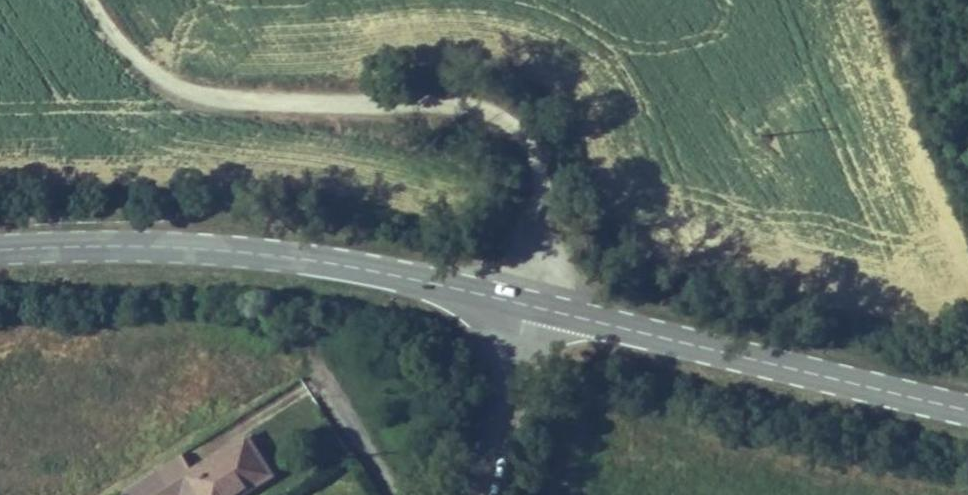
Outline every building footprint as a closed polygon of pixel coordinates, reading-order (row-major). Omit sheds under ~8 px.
[(196,489),(200,494),(268,494),(281,487),(256,449),(196,489)] [(183,469),(142,494),(178,494),(175,491),(191,481),(183,469)] [(191,481),(175,491),(178,494),(200,494),(196,489),(191,481)]
